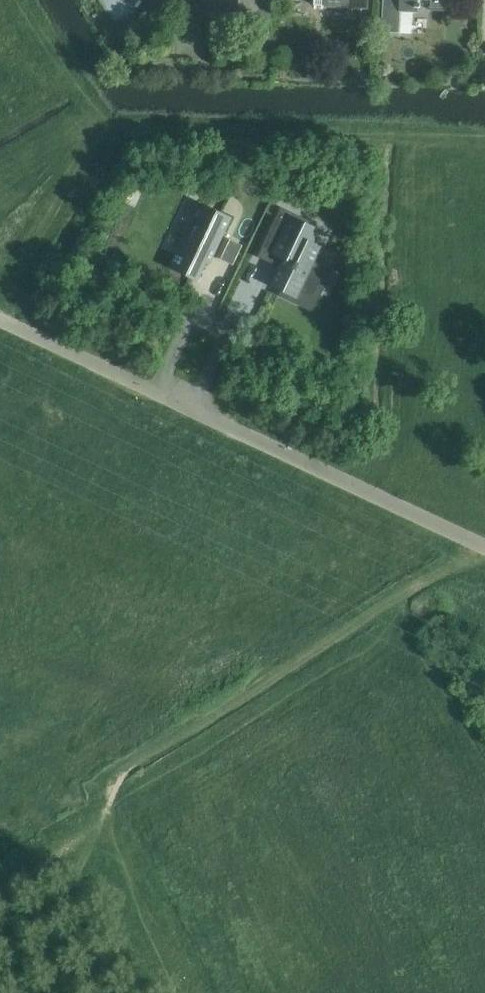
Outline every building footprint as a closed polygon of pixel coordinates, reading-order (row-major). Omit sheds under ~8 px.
[(203,1),(221,1),(221,11),(256,13),(257,0),(203,0),(203,1)] [(381,32),(399,33),(400,11),(417,12),(418,2),(428,3),(428,6),(447,7),(447,0),(382,0),(381,32)] [(190,222),(168,268),(172,269),(197,281),(206,262),(209,264),(213,255),(231,217),(200,202),(190,222)] [(281,207),(262,247),(265,248),(284,258),(280,268),(272,285),(281,289),(290,293),(292,288),(298,291),(314,298),(326,272),(311,265),(313,261),(319,248),(312,244),(319,231),(308,226),(283,214),(285,209),(281,207)] [(233,265),(242,245),(230,239),(221,259),(233,265)]
